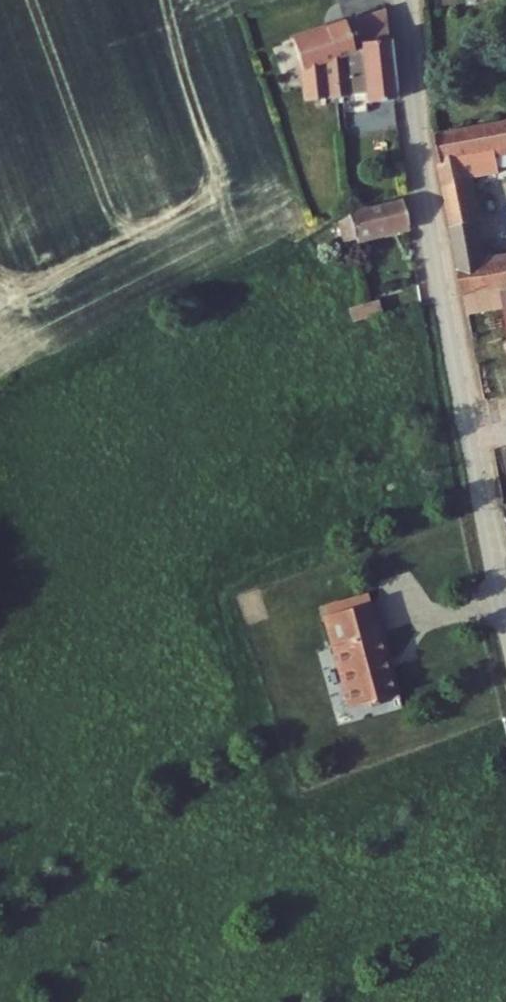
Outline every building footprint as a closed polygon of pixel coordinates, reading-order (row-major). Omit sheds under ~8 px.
[(380,9),(279,38),(293,105),(346,90),(348,98),(388,87),(380,9)] [(454,237),(481,232),(470,180),(498,175),(496,159),(505,156),(505,126),(438,139),(454,237)] [(398,202),(339,212),(344,233),(401,223),(398,202)] [(454,237),(457,252),(485,247),(481,232),(454,237)] [(465,302),(499,296),(505,295),(505,257),(487,261),(485,247),(457,252),(465,302)] [(465,302),(467,317),(501,311),(499,296),(465,302)] [(370,300),(342,304),(344,318),(372,313),(370,300)] [(366,599),(323,610),(325,617),(321,618),(326,635),(329,635),(345,704),(393,692),(380,628),(373,629),(366,599)]
